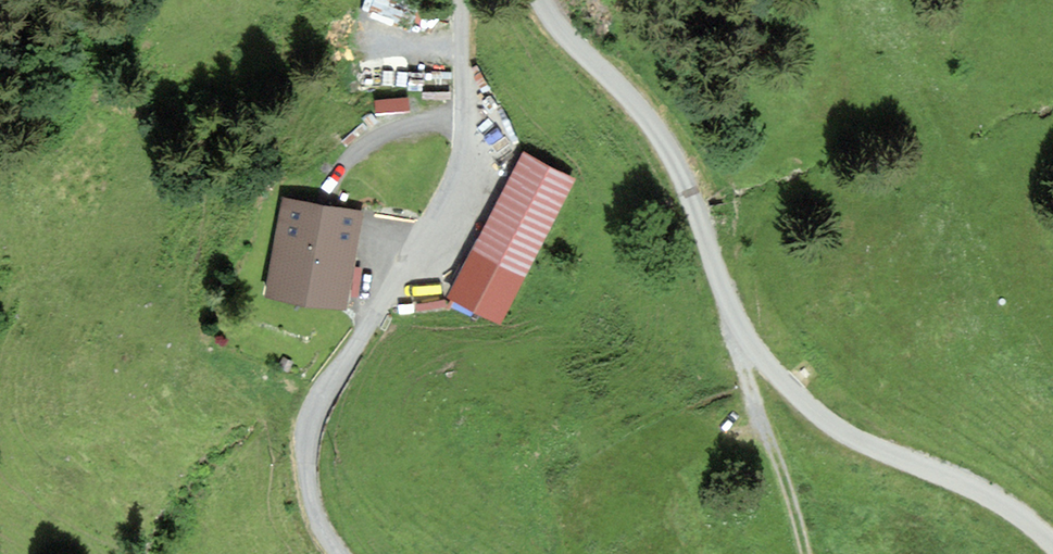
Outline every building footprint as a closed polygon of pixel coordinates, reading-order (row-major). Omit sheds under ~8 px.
[(359,16),(396,29),(407,0),(364,0),(359,16)] [(374,116),(409,111),(407,94),(372,99),(374,116)] [(525,150),(451,292),(497,316),(571,174),(525,150)] [(342,297),(357,212),(287,200),(272,285),(342,297)] [(445,289),(413,292),(414,309),(446,306),(445,289)]
